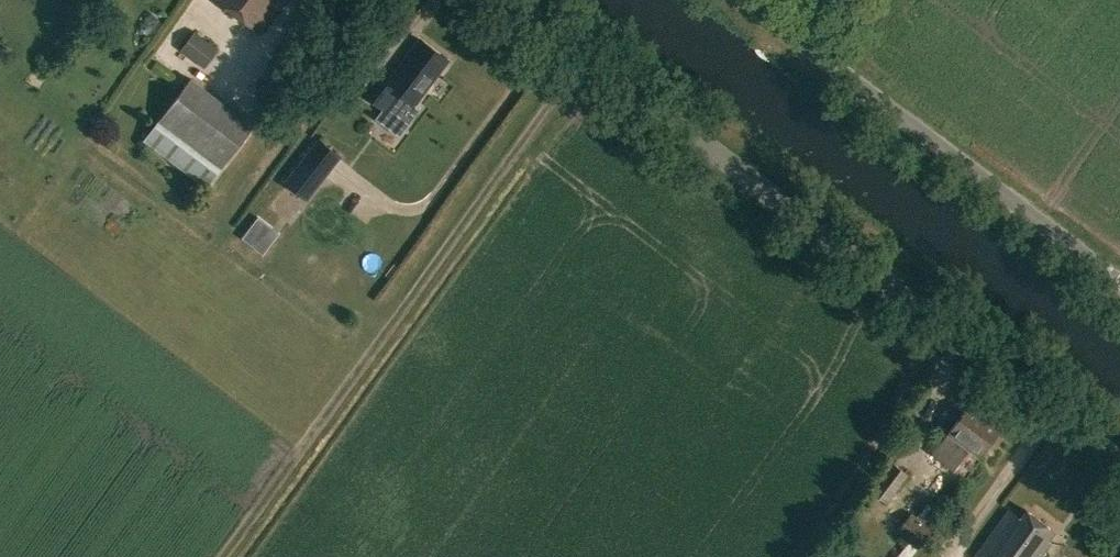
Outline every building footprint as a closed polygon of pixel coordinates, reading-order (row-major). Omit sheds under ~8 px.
[(260,32),(284,0),(218,0),(260,32)] [(194,30),(180,50),(203,67),(217,48),(194,30)] [(413,104),(447,59),(419,38),(385,83),(373,74),(360,91),(383,109),(396,92),(413,104)] [(190,76),(143,140),(207,187),(252,124),(190,76)] [(317,143),(282,189),(304,206),(340,161),(317,143)] [(931,453),(953,470),(968,449),(977,456),(1001,425),(970,402),(947,433),(931,453)] [(856,503),(892,532),(894,529),(915,545),(930,526),(909,509),(910,507),(901,499),(898,502),(889,494),(907,471),(891,459),(856,503)] [(973,556),(1041,556),(1044,553),(1043,551),(1050,542),(1047,540),(1055,530),(1027,509),(1021,518),(1009,509),(973,556)]
